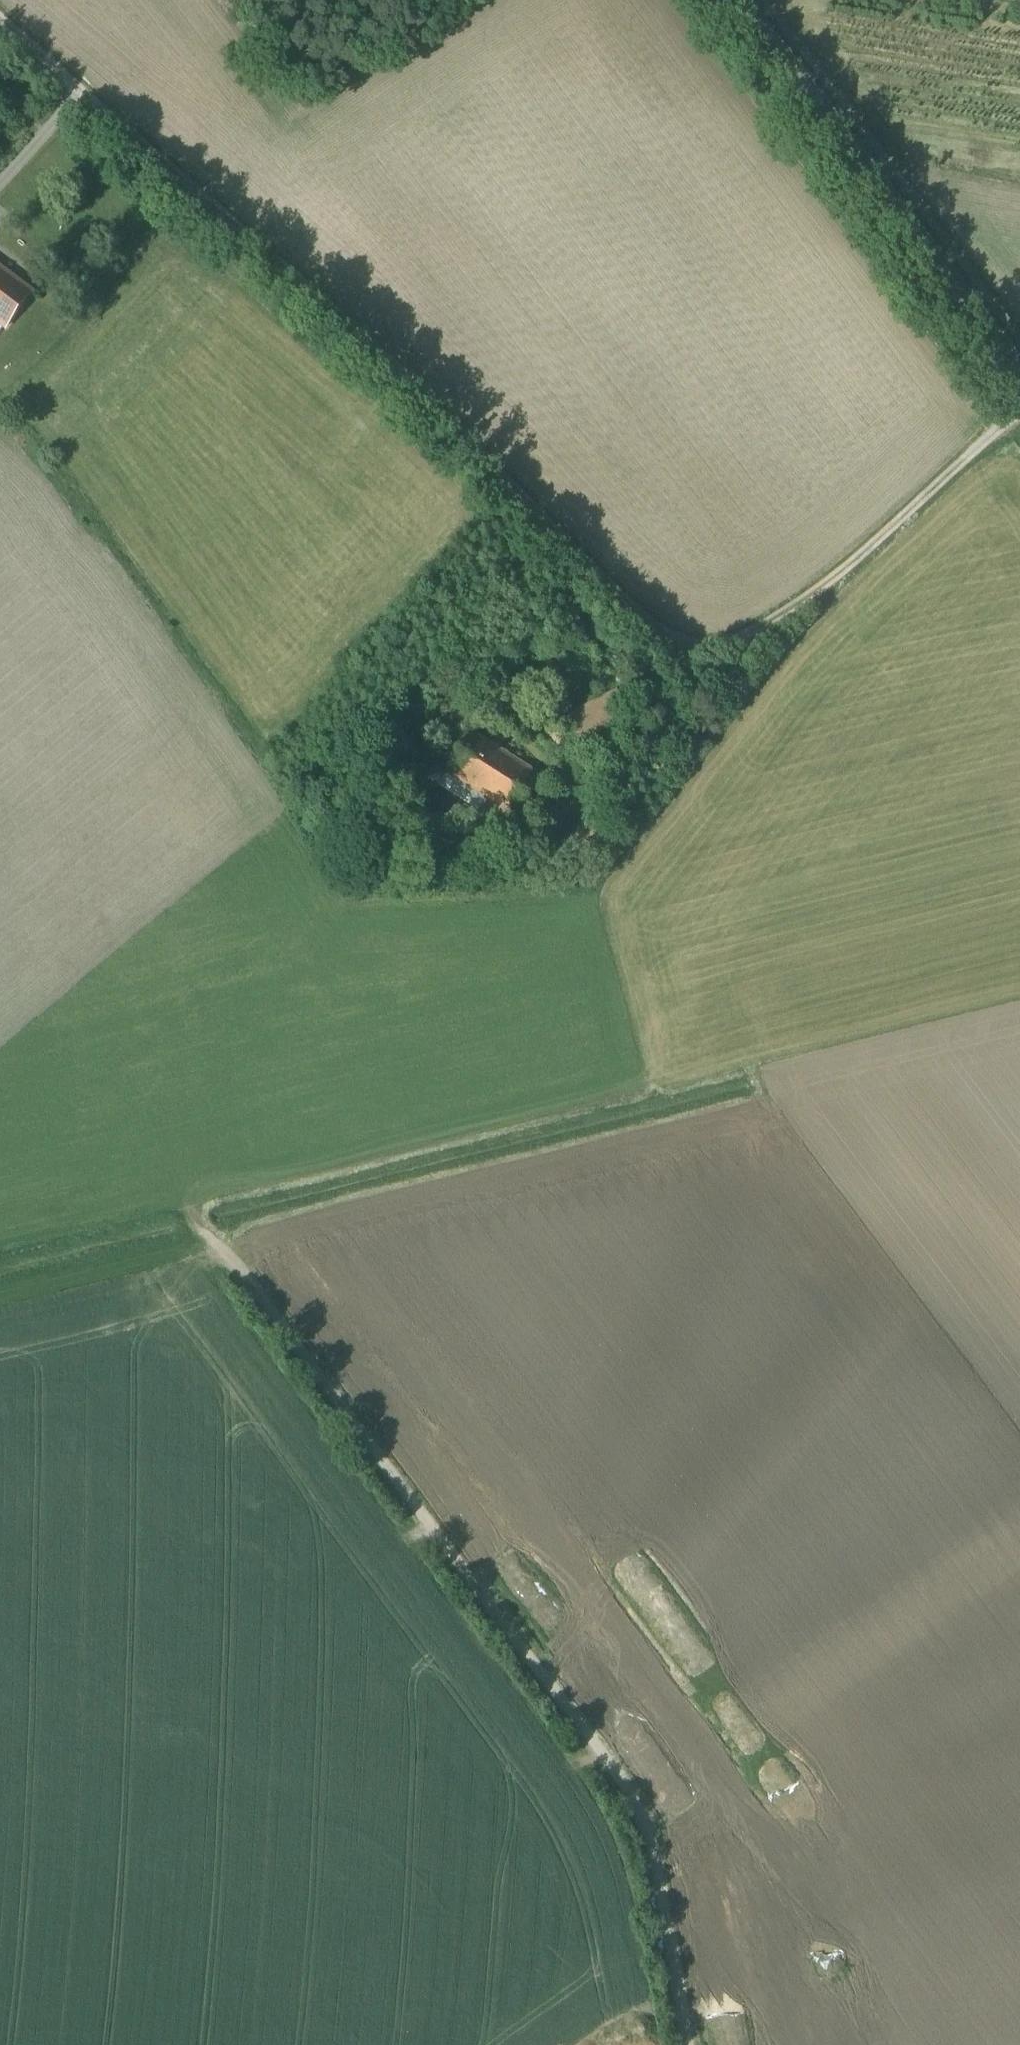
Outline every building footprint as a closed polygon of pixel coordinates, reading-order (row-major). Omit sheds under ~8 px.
[(0,269),(0,323),(6,328),(32,293),(0,269)] [(488,799),(481,811),(505,827),(514,814),(514,815),(540,776),(474,734),(449,773),(488,799)] [(488,799),(449,773),(441,785),(481,811),(488,799)]
